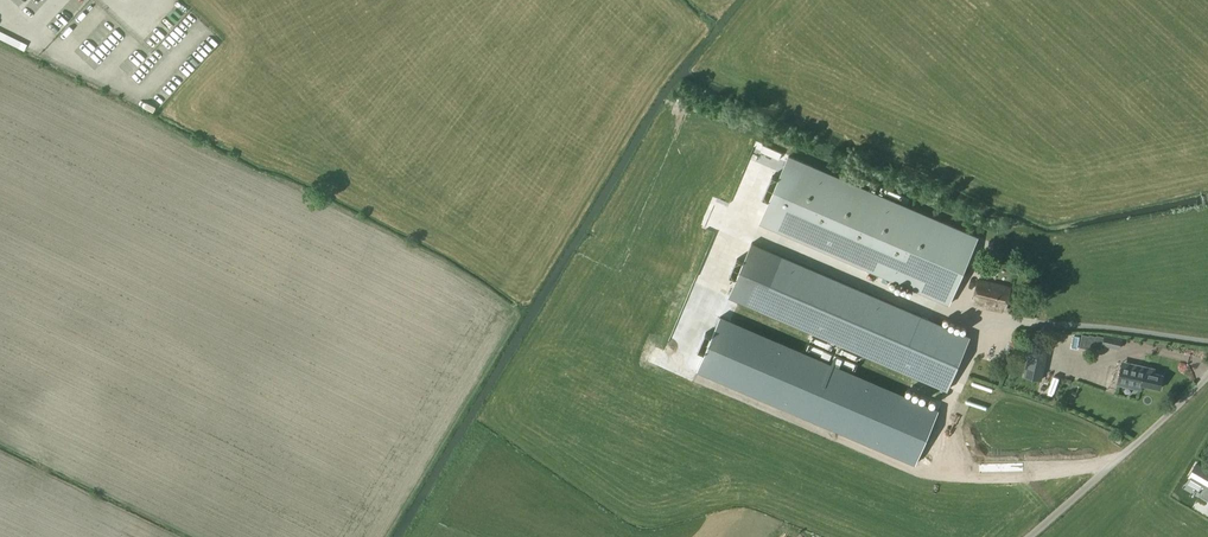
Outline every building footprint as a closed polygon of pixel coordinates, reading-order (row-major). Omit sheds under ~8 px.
[(18,8),(10,0),(4,5),(12,13),(18,8)] [(37,11),(45,17),(49,11),(42,5),(37,11)] [(22,27),(29,33),(38,23),(32,17),(22,27)] [(787,158),(758,227),(949,307),(977,239),(787,158)] [(877,184),(875,189),(885,193),(887,188),(877,184)] [(751,244),(729,295),(949,390),(971,339),(751,244)] [(978,280),(972,303),(982,306),(984,308),(1001,312),(1003,311),(1004,311),(1010,288),(978,280)] [(785,345),(720,317),(712,335),(705,332),(698,349),(704,352),(696,370),(762,399),(915,464),(938,410),(927,406),(785,345)] [(1101,346),(1104,336),(1096,334),(1096,335),(1089,333),(1089,335),(1082,333),(1079,346),(1085,347),(1086,346),(1093,347),(1093,346),(1101,348),(1101,346)] [(1104,336),(1101,346),(1119,350),(1122,339),(1104,335),(1104,336)] [(1159,389),(1163,374),(1150,371),(1151,367),(1127,362),(1127,365),(1121,364),(1118,380),(1159,389)] [(1196,463),(1188,476),(1205,486),(1200,494),(1207,499),(1207,470),(1196,463)]
